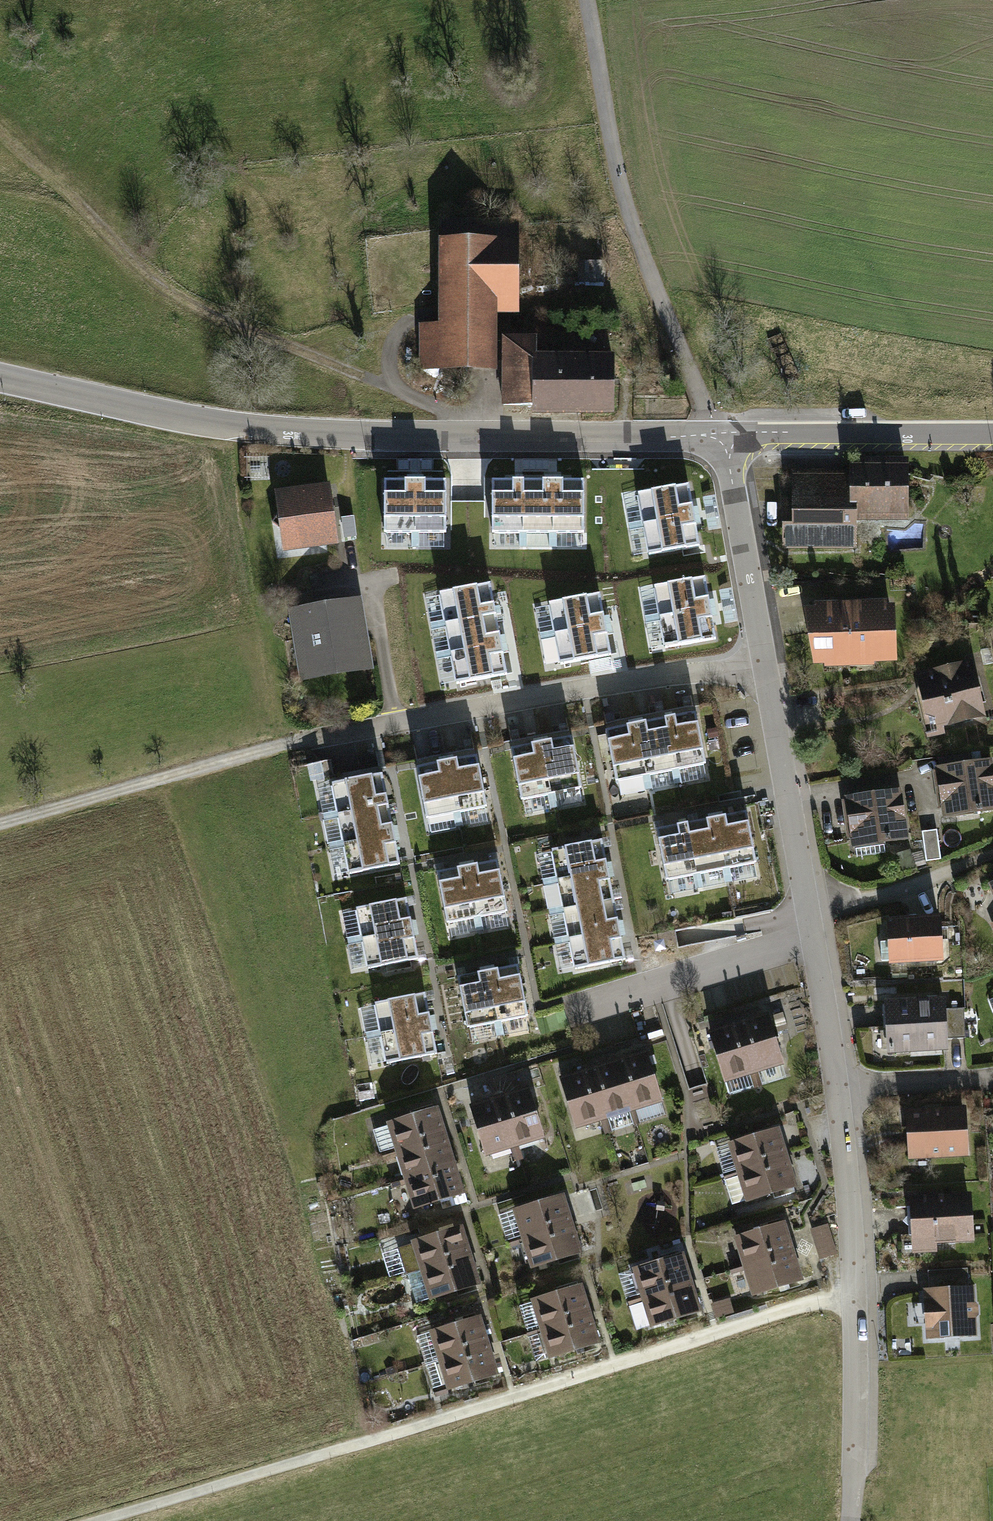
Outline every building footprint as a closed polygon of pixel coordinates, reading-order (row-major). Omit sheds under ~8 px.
[(417,375),(492,376),(493,308),(518,309),(519,256),(436,254),(435,332),(418,332),(417,375)] [(779,337),(769,341),(777,360),(787,356),(779,337)] [(530,348),(503,348),(505,423),(608,421),(607,362),(530,364),(530,348)] [(681,472),(631,482),(636,512),(687,503),(681,472)] [(587,477),(556,478),(557,529),(588,528),(587,477)] [(389,479),(390,530),(421,529),(421,478),(389,479)] [(451,478),(421,478),(421,529),(452,529),(451,478)] [(556,478),(526,479),(527,529),(557,529),(556,478)] [(495,479),(497,530),(527,529),(526,479),(495,479)] [(846,480),(846,491),(786,491),(786,560),(847,560),(847,540),(907,540),(907,480),(846,480)] [(326,494),(275,501),(283,553),(333,546),(326,494)] [(692,533),(687,503),(636,512),(642,542),(692,533)] [(700,567),(649,577),(655,607),(705,597),(700,567)] [(490,576),(440,585),(445,615),(496,606),(490,576)] [(603,585),(552,594),(558,624),(609,615),(603,585)] [(711,628),(705,597),(655,607),(661,637),(711,628)] [(501,635),(496,606),(445,615),(451,645),(501,635)] [(359,608),(288,616),(296,684),(367,676),(359,608)] [(614,645),(609,615),(558,624),(564,655),(614,645)] [(845,620),(804,620),(812,681),(846,680),(845,620)] [(868,620),(845,620),(846,680),(869,679),(868,620)] [(893,620),(868,620),(869,679),(895,678),(893,620)] [(507,665),(501,635),(451,645),(457,675),(507,665)] [(966,673),(913,685),(928,747),(980,735),(966,673)] [(696,713),(665,719),(675,769),(706,763),(696,713)] [(665,719),(636,725),(646,775),(675,769),(665,719)] [(636,725),(606,731),(616,780),(646,775),(636,725)] [(572,738),(542,744),(551,793),(581,787),(572,738)] [(542,744),(511,749),(521,799),(551,793),(542,744)] [(477,756),(447,762),(456,811),(486,806),(477,756)] [(447,762),(416,768),(426,817),(456,811),(447,762)] [(382,775),(332,784),(338,814),(388,805),(382,775)] [(934,782),(940,835),(966,832),(967,838),(992,836),(992,785),(992,776),(934,782)] [(898,802),(842,807),(846,858),(875,856),(875,862),(903,859),(898,802)] [(394,834),(388,805),(338,814),(344,844),(394,834)] [(746,812),(716,818),(726,868),(756,862),(746,812)] [(716,818),(687,824),(697,874),(726,868),(716,818)] [(687,824),(656,830),(666,880),(697,874),(687,824)] [(400,864),(394,834),(344,844),(349,874),(400,864)] [(602,840),(552,850),(558,880),(608,871),(602,840)] [(498,861),(467,867),(477,916),(507,911),(498,861)] [(467,867),(437,872),(447,922),(477,916),(467,867)] [(909,867),(893,872),(897,883),(913,877),(909,867)] [(608,871),(558,880),(564,910),(614,900),(608,871)] [(406,898),(356,908),(362,939),(412,929),(406,898)] [(983,902),(992,929),(992,898),(983,902)] [(614,900),(564,910),(570,939),(619,929),(614,900)] [(418,959),(412,929),(362,939),(368,969),(418,959)] [(619,929),(570,939),(576,969),(625,959),(619,929)] [(940,932),(880,933),(881,981),(941,980),(940,932)] [(488,971),(497,1021),(527,1015),(517,965),(488,971)] [(488,971),(457,977),(467,1027),(497,1021),(488,971)] [(425,994),(375,1003),(381,1033),(431,1024),(425,994)] [(943,1008),(884,1011),(885,1035),(886,1066),(946,1063),(945,1052),(966,1052),(965,1019),(944,1020),(943,1008)] [(783,1013),(773,1015),(778,1032),(788,1029),(783,1013)] [(770,1015),(740,1025),(756,1074),(786,1064),(770,1015)] [(437,1054),(431,1024),(381,1033),(386,1063),(437,1054)] [(740,1025),(710,1034),(725,1083),(756,1074),(740,1025)] [(651,1053),(621,1062),(636,1111),(667,1101),(651,1053)] [(621,1062),(591,1072),(606,1120),(636,1111),(621,1062)] [(591,1072),(560,1081),(576,1130),(606,1120),(591,1072)] [(530,1089),(500,1098),(516,1147),(546,1138),(530,1089)] [(500,1098),(470,1108),(485,1157),(516,1147),(500,1098)] [(447,1139),(437,1109),(388,1125),(397,1155),(447,1139)] [(966,1122),(904,1124),(904,1166),(967,1165),(966,1122)] [(457,1169),(447,1139),(397,1155),(407,1185),(457,1169)] [(785,1175),(776,1145),(726,1161),(736,1191),(785,1175)] [(466,1199),(457,1169),(407,1185),(417,1215),(466,1199)] [(795,1205),(785,1175),(736,1191),(725,1195),(735,1225),(795,1205)] [(570,1238),(561,1208),(511,1224),(521,1254),(570,1238)] [(972,1208),(909,1210),(910,1265),(935,1265),(935,1257),(956,1257),(956,1250),(973,1250),(972,1208)] [(794,1250),(784,1219),(735,1235),(744,1265),(794,1250)] [(815,1244),(832,1238),(827,1225),(811,1230),(815,1244)] [(467,1258),(458,1227),(408,1243),(418,1273),(467,1258)] [(580,1268),(570,1238),(521,1254),(531,1284),(580,1268)] [(819,1257),(836,1251),(832,1238),(815,1244),(819,1257)] [(804,1280),(794,1250),(744,1265),(754,1296),(804,1280)] [(692,1282),(682,1252),(633,1268),(642,1298),(692,1282)] [(477,1287),(467,1258),(418,1273),(428,1303),(477,1287)] [(701,1312),(692,1282),(642,1298),(652,1328),(701,1312)] [(590,1315),(580,1285),(530,1301),(540,1331),(590,1315)] [(726,1301),(714,1304),(717,1316),(729,1313),(726,1301)] [(974,1305),(922,1305),(922,1354),(974,1354),(974,1305)] [(487,1345),(477,1315),(428,1331),(438,1361),(487,1345)] [(599,1345),(590,1315),(540,1331),(529,1335),(539,1365),(599,1345)] [(497,1375),(487,1345),(438,1361),(447,1391),(497,1375)]
